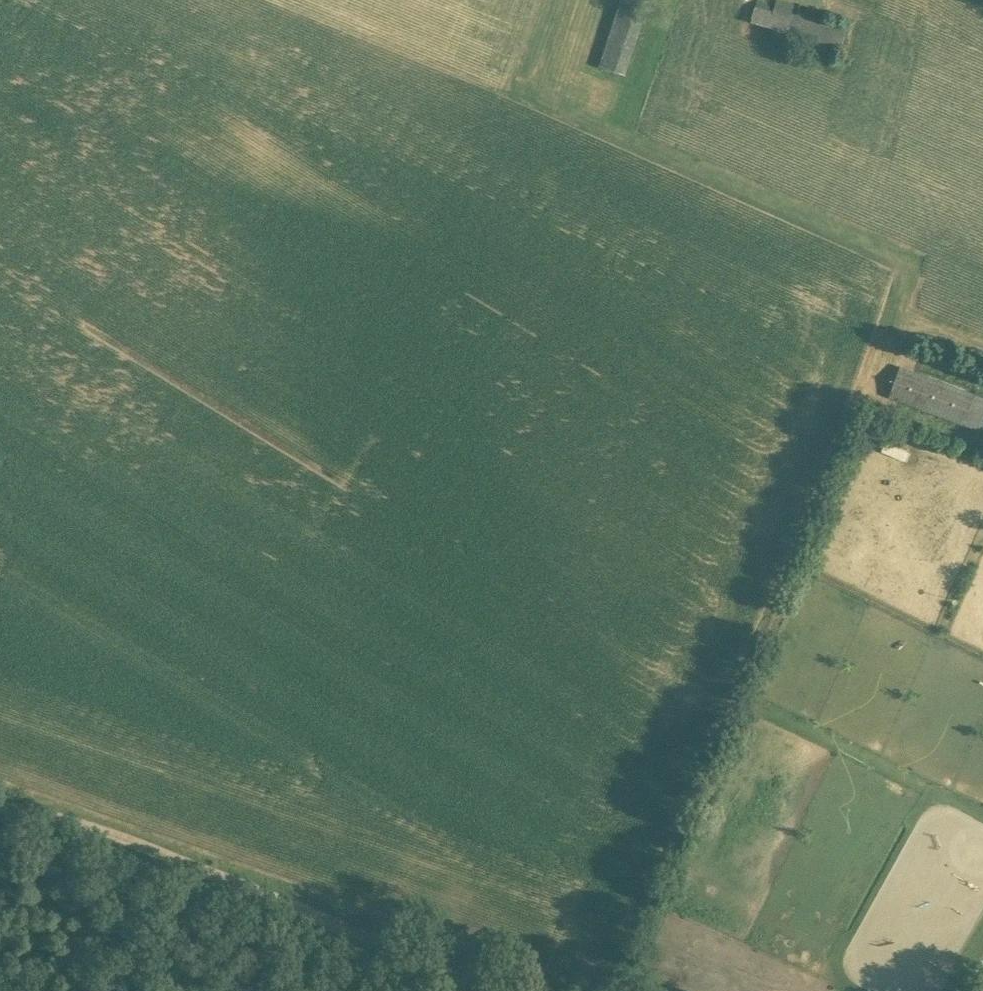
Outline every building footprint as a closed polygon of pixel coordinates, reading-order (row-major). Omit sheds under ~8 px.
[(601,68),(628,75),(650,0),(621,0),(601,68)] [(848,27),(821,20),(824,10),(801,3),(797,14),(793,13),(797,4),(784,0),(757,0),(751,22),(842,49),(848,27)] [(980,430),(982,423),(982,397),(901,367),(890,397),(980,430)]
